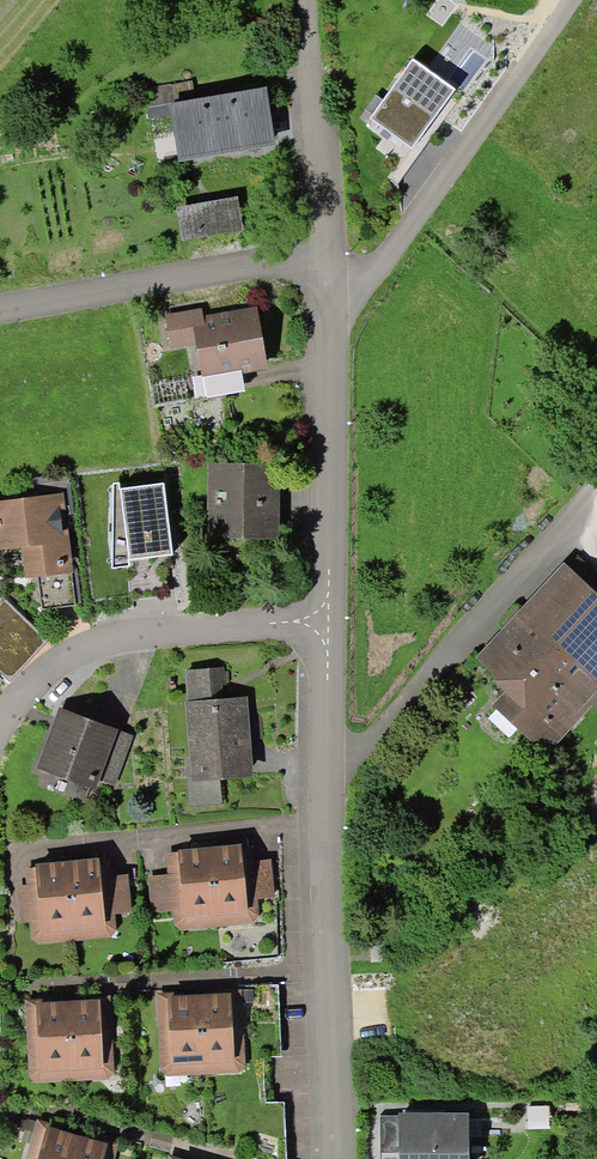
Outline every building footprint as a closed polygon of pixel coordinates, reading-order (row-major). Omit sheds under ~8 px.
[(456,89),(412,58),(382,100),(372,115),(369,118),(383,129),(391,134),(412,149),(456,89)] [(192,79),(141,88),(147,119),(171,115),(169,104),(196,99),(192,79)] [(196,99),(169,104),(171,115),(179,162),(276,146),(266,88),(196,99)] [(372,115),(382,100),(375,95),(365,110),(372,115)] [(391,134),(383,129),(379,134),(387,140),(391,134)] [(239,196),(176,208),(182,241),(245,229),(239,196)] [(202,308),(165,315),(171,349),(196,344),(202,376),(242,369),(242,373),(269,369),(257,306),(203,316),(202,308)] [(246,391),(242,373),(242,369),(202,376),(206,398),(246,391)] [(208,463),(208,539),(280,540),(280,463),(208,463)] [(120,483),(113,483),(112,569),(131,567),(130,560),(174,554),(164,483),(120,488),(120,483)] [(73,572),(63,493),(0,500),(0,551),(21,548),(26,579),(73,572)] [(476,658),(497,677),(493,681),(505,692),(492,705),(547,756),(592,705),(596,708),(596,575),(578,556),(568,565),(564,562),(521,609),(504,627),(476,658)] [(4,600),(0,604),(0,673),(10,682),(48,641),(4,600)] [(504,627),(521,609),(516,605),(499,622),(504,627)] [(185,671),(187,702),(224,699),(223,685),(229,684),(228,673),(225,673),(225,668),(185,671)] [(253,777),(251,741),(249,716),(248,697),(224,699),(187,702),(185,702),(189,765),(190,782),(220,780),(253,777)] [(118,729),(59,707),(36,769),(95,791),(99,780),(115,786),(134,736),(118,730),(118,729)] [(261,715),(249,716),(251,741),(263,740),(261,715)] [(221,804),(220,780),(190,782),(189,765),(186,769),(189,807),(221,804)] [(242,843),(209,846),(216,926),(254,922),(260,916),(258,898),(276,897),(272,858),(254,860),(253,845),(243,846),(242,843)] [(182,928),(216,926),(209,846),(178,850),(178,852),(167,852),(168,873),(172,910),(172,912),(174,913),(176,924),(182,928)] [(99,858),(68,861),(75,940),(113,936),(116,933),(116,918),(127,917),(126,913),(131,912),(127,875),(112,876),(109,860),(99,862),(99,858)] [(39,945),(75,940),(68,861),(35,864),(35,868),(24,868),(26,885),(16,886),(19,922),(30,922),(32,939),(39,945)] [(152,912),(172,910),(168,873),(148,875),(152,912)] [(241,987),(198,989),(203,1073),(238,1071),(244,1065),(241,987)] [(167,1075),(203,1073),(198,989),(156,991),(159,1067),(167,1075)] [(111,995),(68,997),(72,1081),(108,1079),(114,1072),(111,995)] [(36,1082),(72,1081),(68,997),(26,1000),(29,1076),(36,1082)] [(399,1113),(399,1116),(399,1153),(399,1158),(469,1158),(469,1113),(399,1113)] [(399,1153),(399,1116),(380,1116),(380,1153),(399,1153)] [(37,1120),(26,1158),(71,1158),(79,1132),(37,1120)] [(79,1132),(71,1158),(115,1158),(118,1146),(117,1142),(79,1132)]
